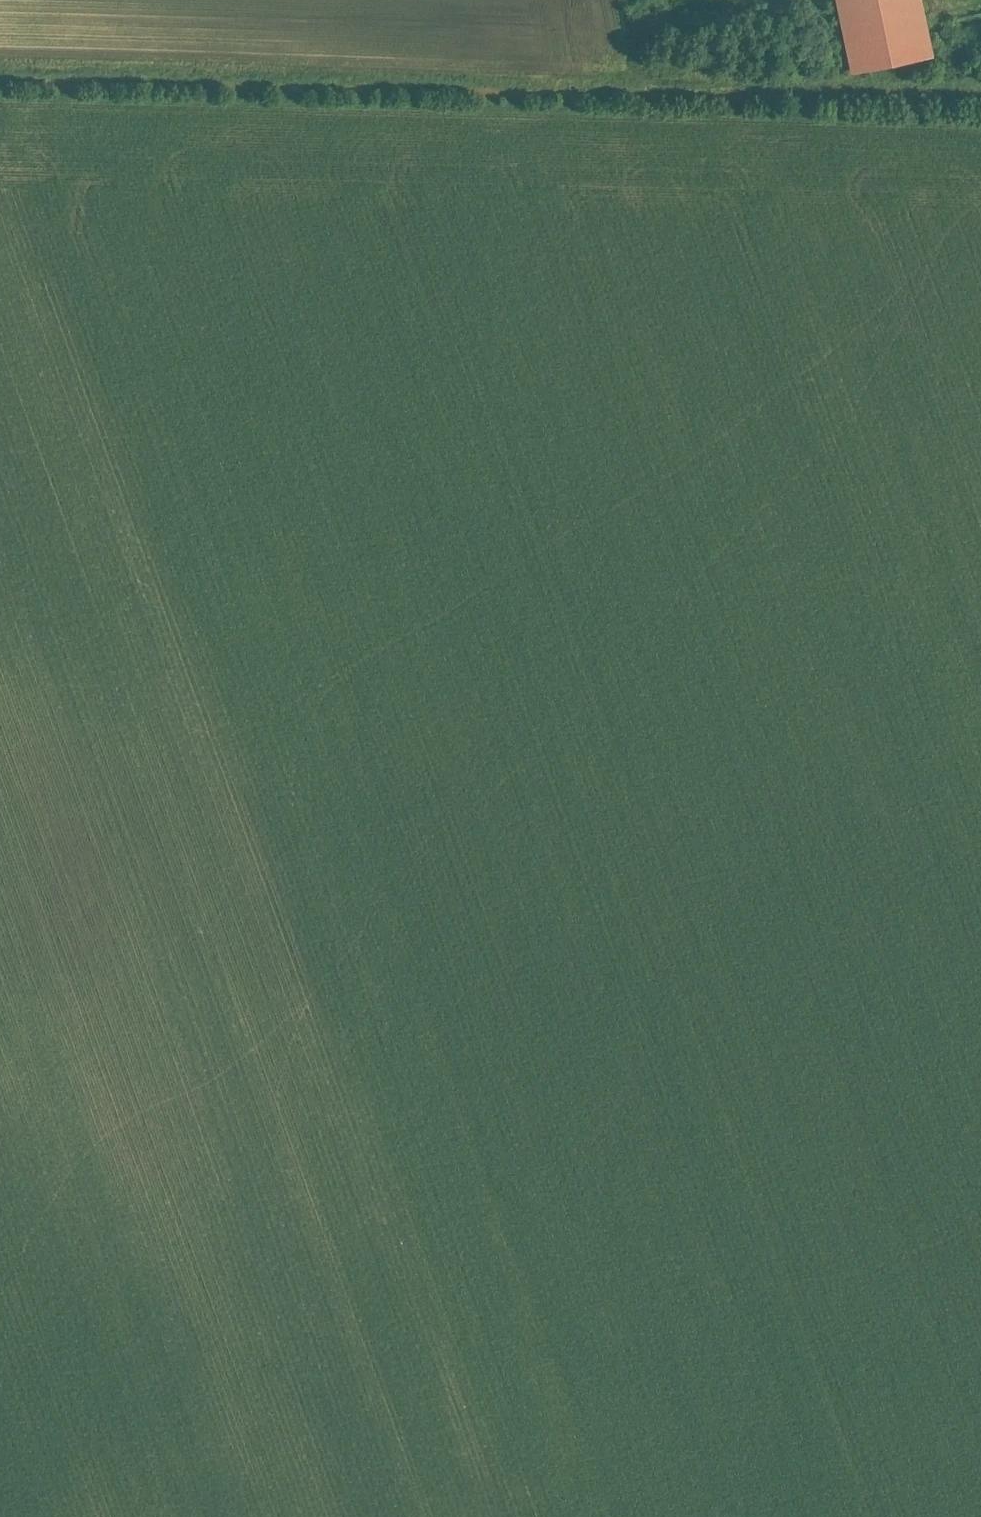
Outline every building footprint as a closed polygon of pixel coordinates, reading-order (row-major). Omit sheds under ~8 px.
[(856,72),(938,56),(927,0),(841,0),(856,72)]
